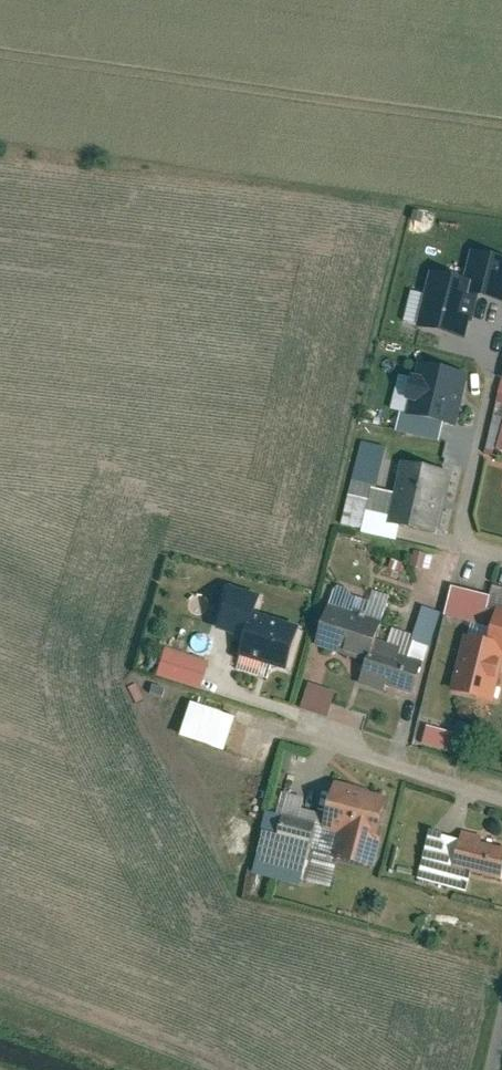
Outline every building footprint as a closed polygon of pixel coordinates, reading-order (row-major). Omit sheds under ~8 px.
[(435,267),(424,316),(487,330),(495,292),(469,286),(471,275),(435,267)] [(409,408),(404,431),(446,441),(451,422),(466,425),(479,372),(429,360),(417,410),(409,408)] [(367,457),(347,522),(405,539),(410,523),(443,532),(461,473),(411,458),(401,490),(383,484),(389,463),(367,457)] [(422,548),(418,562),(433,566),(437,552),(422,548)] [(343,581),(323,645),(372,661),(365,683),(392,692),(395,683),(424,692),(448,612),(431,607),(421,636),(392,627),(402,596),(382,589),(379,600),(361,594),(363,587),(343,581)] [(253,636),(242,668),(271,679),(277,662),(295,669),(311,627),(268,611),(273,597),(238,584),(223,625),(253,636)] [(462,690),(501,700),(501,695),(501,606),(498,605),(500,595),(462,586),(454,618),(478,624),(462,690)] [(172,643),(162,674),(207,689),(217,659),(172,643)] [(316,680),(307,706),(335,715),(344,689),(316,680)] [(196,699),(185,734),(234,750),(246,716),(196,699)] [(434,724),(429,744),(466,754),(472,735),(434,724)] [(278,811),(263,866),(342,887),(349,861),(383,870),(402,797),(339,781),(330,814),(309,808),(313,795),(294,790),(288,813),(278,811)] [(428,879),(477,892),(483,870),(501,875),(501,841),(442,826),(428,879)]
